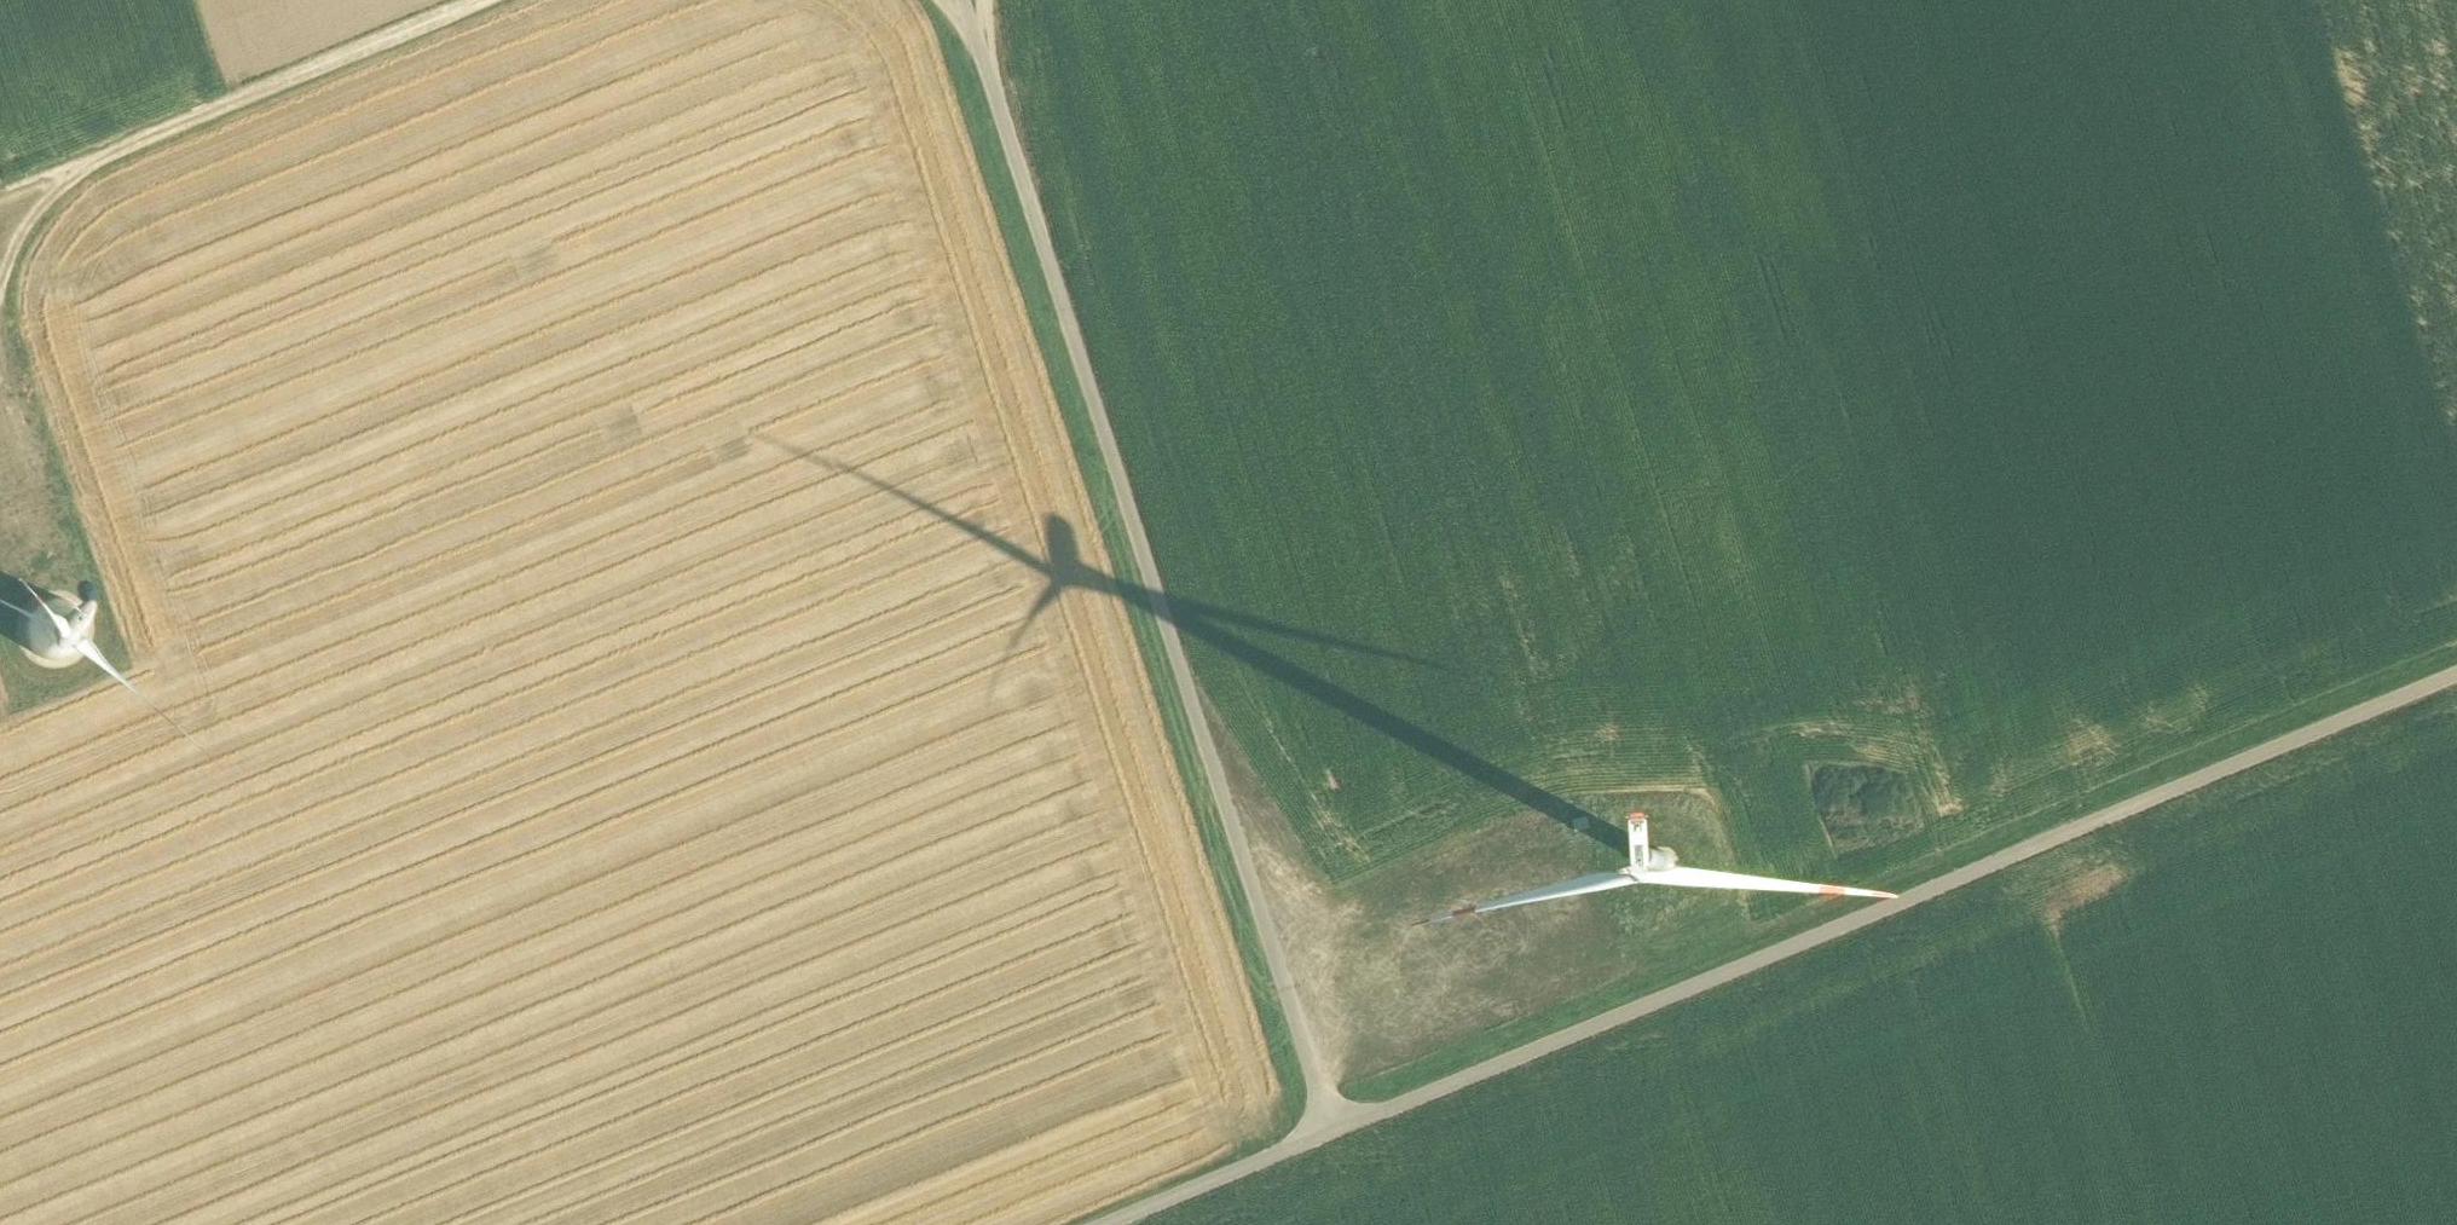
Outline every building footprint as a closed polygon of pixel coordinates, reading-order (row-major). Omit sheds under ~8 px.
[(2217,799),(2208,792),(2198,805),(2207,812),(2217,799)] [(1587,818),(1572,821),(1575,834),(1590,830),(1587,818)]
